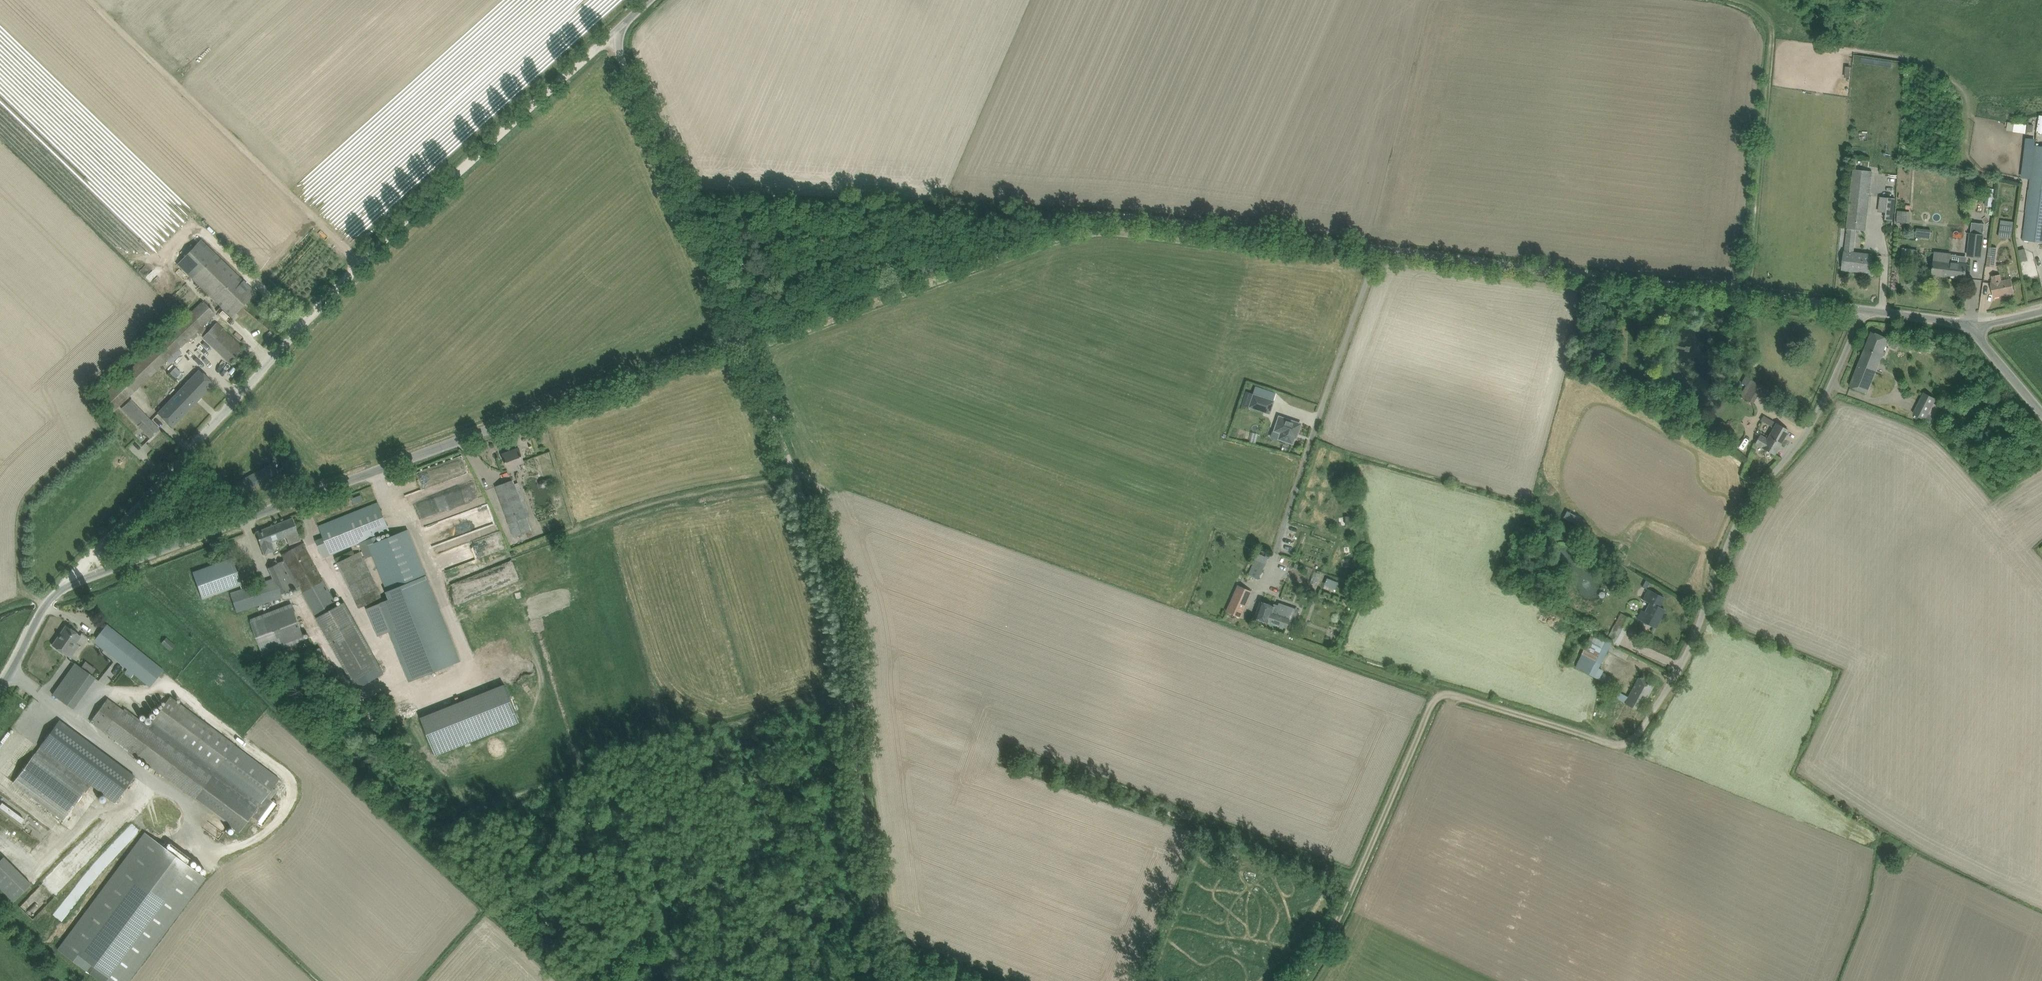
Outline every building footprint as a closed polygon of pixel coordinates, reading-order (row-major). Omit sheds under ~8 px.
[(2024,240),(2041,242),(2041,147),(2036,146),(2024,240)] [(1854,169),(1846,241),(1845,252),(1844,252),(1842,269),(1870,272),(1872,255),(1854,253),(1855,242),(1857,230),(1866,231),(1872,171),(1854,169)] [(1988,189),(1985,205),(1986,205),(1994,206),(1996,190),(1988,189)] [(1896,197),(1880,195),(1878,209),(1887,210),(1886,217),(1893,218),(1896,197)] [(1910,223),(1911,212),(1898,211),(1897,222),(1910,223)] [(2014,221),(2001,219),(1999,235),(2012,237),(2014,221)] [(1972,222),(1971,233),(1983,235),(1985,224),(1972,222)] [(1931,230),(1917,228),(1916,236),(1931,237),(1931,230)] [(1971,233),(1969,247),(1971,247),(1970,256),(1981,257),(1983,235),(1971,233)] [(232,317),(255,293),(248,286),(202,239),(177,264),(232,317)] [(1995,267),(1998,248),(1990,247),(1987,265),(1995,267)] [(1917,257),(1918,250),(1902,249),(1902,261),(1909,262),(1909,256),(1917,257)] [(1965,278),(1967,269),(1967,264),(1950,262),(1951,254),(1935,253),(1933,275),(1965,278)] [(2002,281),(2001,274),(1992,276),(1993,282),(1991,283),(1994,297),(2014,293),(2011,279),(2002,281)] [(101,398),(99,400),(112,413),(114,412),(167,361),(169,363),(174,359),(172,357),(198,332),(202,336),(208,330),(204,326),(216,315),(203,301),(101,398)] [(229,362),(243,348),(216,322),(203,337),(221,355),(229,362)] [(1872,332),(1850,386),(1860,390),(1866,393),(1882,355),(1885,356),(1886,352),(1883,351),(1888,338),(1872,332)] [(1902,348),(1904,340),(1897,337),(1894,345),(1902,348)] [(172,427),(214,384),(206,377),(199,369),(158,413),(165,420),(172,427)] [(1753,403),(1763,386),(1750,379),(1740,396),(1753,403)] [(1247,392),(1245,399),(1251,401),(1254,394),(1247,392)] [(1924,393),(1913,413),(1926,420),(1926,419),(1932,422),(1934,417),(1929,414),(1937,399),(1924,393)] [(1270,414),(1274,401),(1254,394),(1251,401),(1249,407),(1270,414)] [(127,403),(122,408),(143,431),(150,438),(159,429),(132,401),(131,399),(127,403)] [(1272,431),(1270,438),(1277,440),(1278,439),(1279,439),(1293,444),(1297,432),(1298,433),(1301,424),(1293,421),(1293,420),(1287,418),(1287,419),(1280,417),(1278,423),(1277,422),(1274,431),(1274,432),(1272,431)] [(1760,437),(1756,444),(1774,455),(1788,430),(1780,425),(1777,423),(1770,436),(1768,439),(1761,435),(1760,437)] [(510,473),(519,469),(517,464),(524,462),(523,458),(519,448),(503,454),(507,464),(510,473)] [(241,492),(278,472),(273,463),(236,483),(241,492)] [(514,536),(531,530),(513,480),(496,486),(514,536)] [(192,511),(203,506),(199,497),(188,503),(192,511)] [(317,540),(320,550),(323,557),(367,539),(387,591),(391,600),(379,605),(390,631),(403,664),(402,664),(409,681),(460,661),(427,576),(408,529),(378,541),(376,536),(389,530),(382,512),(378,502),(320,525),(325,537),(317,540)] [(300,540),(292,518),(255,532),(259,541),(264,554),(274,551),(271,542),(287,536),(290,544),(300,540)] [(335,601),(302,543),(282,554),(285,560),(268,568),(272,577),(280,595),(299,586),(315,615),(357,689),(384,673),(344,601),(338,605),(334,601),(335,601)] [(543,550),(526,556),(529,564),(546,557),(543,550)] [(360,551),(338,560),(358,605),(379,596),(360,551)] [(202,598),(241,585),(232,558),(193,572),(202,598)] [(1258,579),(1266,564),(1255,560),(1253,566),(1255,567),(1250,575),(1258,579)] [(272,577),(257,584),(263,603),(280,595),(272,577)] [(236,612),(263,603),(257,584),(230,593),(236,612)] [(1240,617),(1252,591),(1239,585),(1227,612),(1240,617)] [(1645,612),(1641,620),(1656,628),(1666,609),(1660,607),(1665,598),(1651,591),(1646,601),(1650,602),(1645,612)] [(1273,606),(1261,602),(1255,618),(1268,622),(1286,628),(1289,619),(1293,608),(1279,603),(1278,607),(1273,605),(1273,606)] [(263,655),(304,639),(291,604),(250,620),(263,655)] [(390,631),(379,605),(368,609),(378,635),(390,631)] [(1621,613),(1614,625),(1626,631),(1632,619),(1621,613)] [(70,658),(76,650),(72,648),(81,636),(66,625),(52,645),(70,658)] [(107,625),(94,641),(102,647),(128,668),(125,672),(131,677),(134,673),(150,686),(163,670),(164,670),(115,631),(107,625)] [(1588,643),(1576,667),(1594,676),(1599,679),(1602,672),(1603,671),(1598,668),(1612,643),(1607,640),(1599,636),(1593,633),(1588,643)] [(171,651),(176,645),(168,637),(163,644),(171,651)] [(96,668),(86,661),(81,668),(75,663),(53,695),(61,700),(73,710),(96,677),(92,674),(96,668)] [(1602,672),(1599,679),(1608,684),(1612,677),(1602,672)] [(1639,711),(1653,685),(1640,678),(1629,698),(1626,704),(1639,711)] [(506,684),(422,715),(436,753),(521,722),(506,684)] [(1618,692),(1615,697),(1626,704),(1629,698),(1618,692)] [(108,698),(90,721),(148,764),(239,832),(251,816),(259,822),(258,823),(261,825),(262,824),(263,825),(278,805),(273,801),(266,796),(279,779),(171,697),(152,722),(148,726),(125,708),(124,710),(108,698)] [(59,720),(13,782),(64,819),(91,785),(115,802),(135,777),(135,776),(59,720)] [(51,828),(0,793),(0,797),(2,798),(1,800),(7,804),(2,812),(42,840),(51,828)] [(57,949),(99,980),(128,980),(205,878),(187,864),(182,861),(186,856),(181,852),(178,857),(162,846),(145,832),(57,949)] [(69,847),(40,878),(40,884),(20,905),(33,918),(69,880),(69,847)] [(4,855),(0,859),(0,888),(13,901),(31,882),(4,855)]
